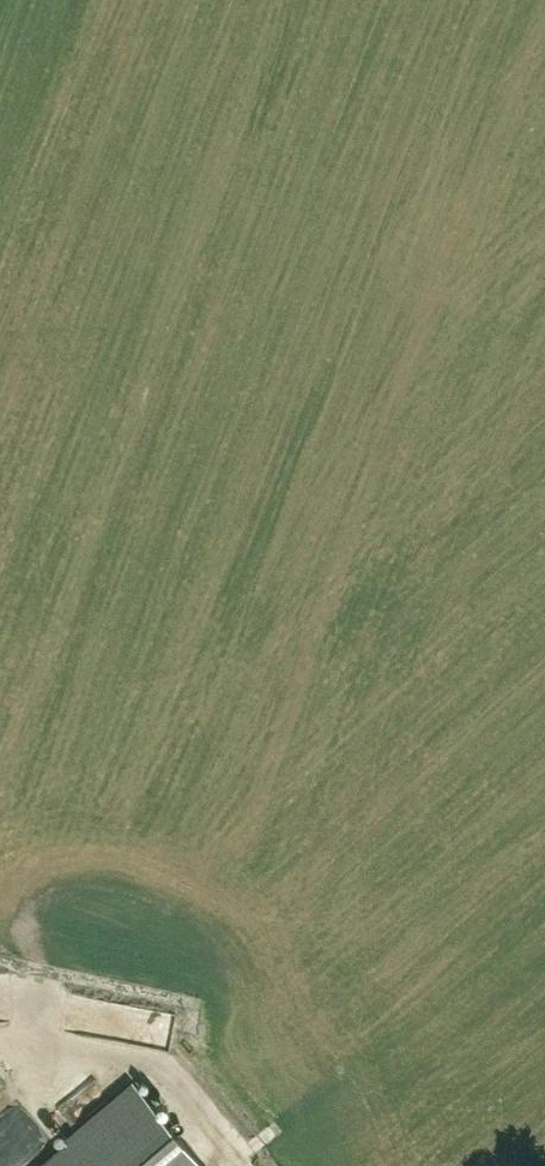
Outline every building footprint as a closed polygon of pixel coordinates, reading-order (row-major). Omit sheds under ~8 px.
[(132,1083),(37,1165),(205,1165),(132,1083)]
